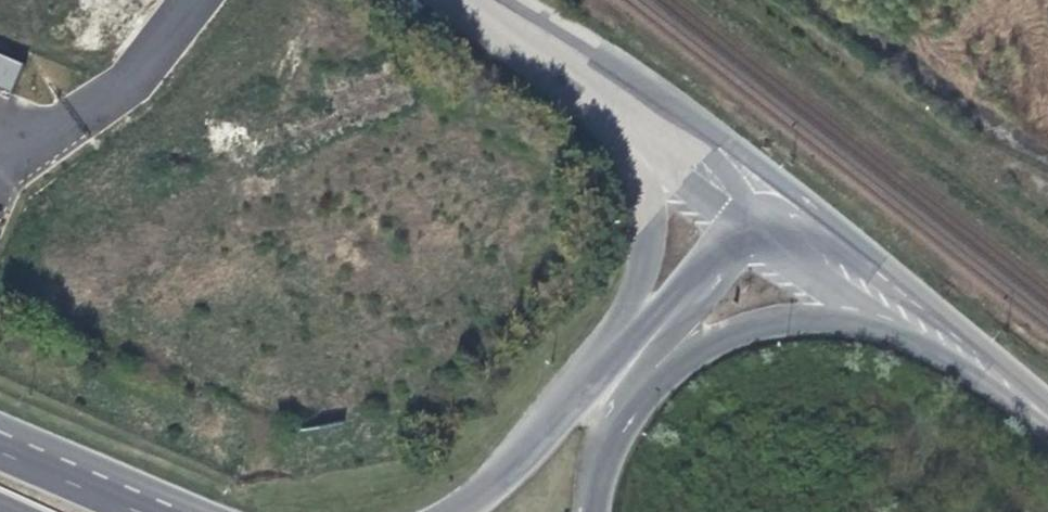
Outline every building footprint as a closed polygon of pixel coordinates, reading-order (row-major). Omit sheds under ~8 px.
[(23,58),(0,49),(0,85),(11,89),(23,58)]
